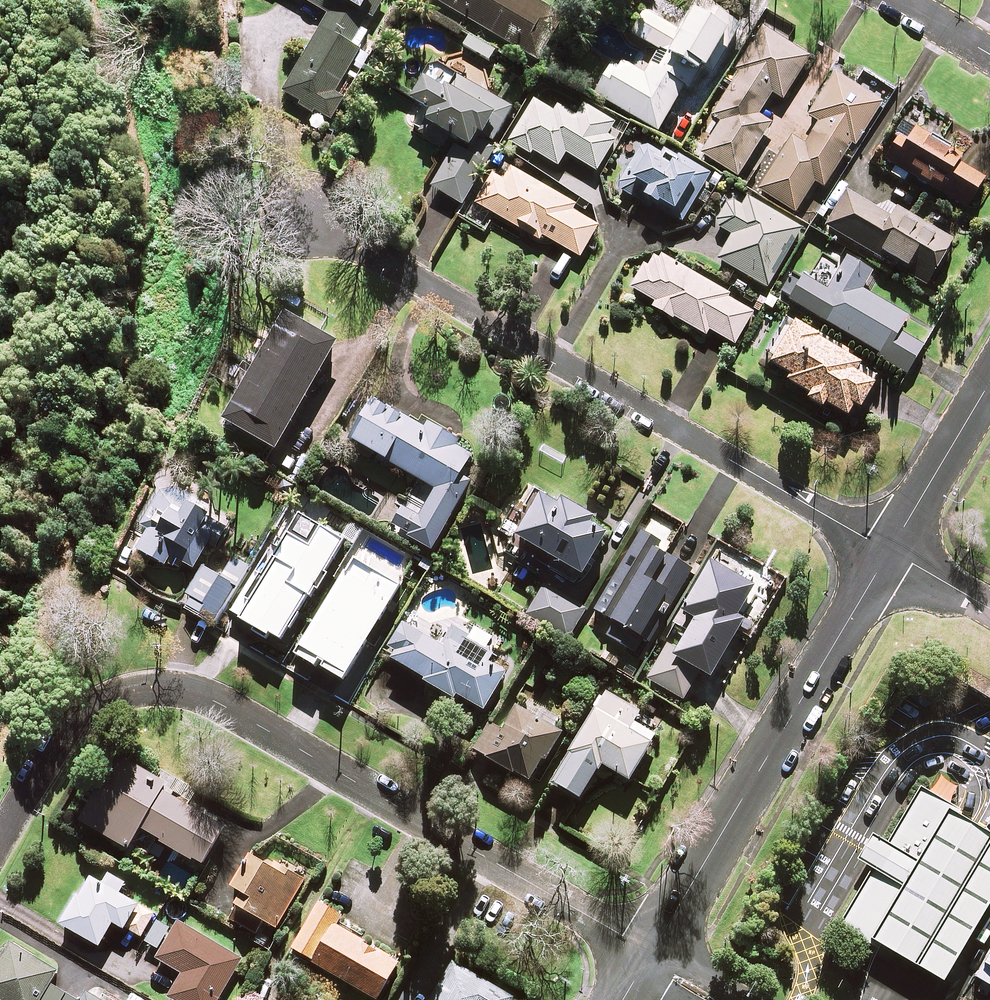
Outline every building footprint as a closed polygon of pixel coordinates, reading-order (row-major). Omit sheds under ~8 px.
[(358,50),(368,32),(365,31),(383,0),(301,0),(327,15),(282,94),(329,121),(342,98),(334,94),(351,64),(361,69),(369,57),(358,50)] [(555,15),(530,0),(432,0),(529,58),(555,15)] [(738,28),(695,2),(677,32),(639,10),(626,33),(655,50),(641,74),(614,57),(593,94),(657,132),(684,86),(690,90),(722,37),(730,41),(738,28)] [(435,9),(428,20),(455,35),(462,24),(435,9)] [(810,59),(764,30),(710,116),(718,121),(698,153),(735,177),(768,124),(756,117),(771,94),(782,102),(810,59)] [(468,35),(461,47),(487,61),(493,50),(468,35)] [(881,104),(833,74),(807,115),(818,123),(803,146),(791,138),(758,191),(794,214),(814,182),(822,188),(842,156),(846,158),(881,104)] [(456,79),(450,89),(442,84),(438,90),(420,80),(408,103),(429,115),(418,135),(442,149),(446,142),(453,146),(429,189),(463,208),(497,147),(491,144),(511,109),(456,79)] [(576,117),(537,93),(508,142),(529,155),(531,152),(557,167),(565,154),(595,172),(614,141),(606,136),(613,124),(583,106),(576,117)] [(906,142),(896,136),(882,159),(897,168),(893,176),(903,182),(906,175),(965,209),(983,178),(958,164),(962,157),(913,129),(906,142)] [(629,215),(637,201),(654,211),(657,205),(682,220),(708,175),(678,158),(676,162),(643,143),(616,190),(624,194),(616,208),(629,215)] [(569,204),(498,162),(465,219),(482,228),(491,213),(538,241),(541,236),(578,258),(597,226),(566,209),(569,204)] [(800,229),(733,190),(713,225),(732,236),(717,260),(766,288),(800,229)] [(924,287),(927,282),(951,241),(894,208),(888,218),(844,192),(824,227),(884,261),(886,258),(914,274),(911,279),(924,287)] [(730,294),(660,256),(658,259),(651,256),(645,266),(642,265),(629,289),(653,302),(649,309),(672,321),(673,319),(705,337),(708,331),(734,346),(752,312),(727,299),(730,294)] [(870,273),(845,257),(825,291),(794,272),(779,296),(878,355),(876,358),(905,375),(922,346),(897,332),(906,317),(861,290),(870,273)] [(334,344),(282,314),(221,422),(273,452),(334,344)] [(821,404),(844,417),(850,407),(856,411),(876,376),(839,355),(841,351),(792,323),(767,365),(786,377),(783,382),(807,395),(804,400),(819,409),(821,404)] [(422,430),(370,400),(363,412),(355,407),(348,419),(357,424),(347,440),(432,489),(404,537),(429,551),(468,484),(457,478),(472,451),(425,424),(422,430)] [(149,527),(135,550),(163,567),(165,564),(171,568),(176,560),(191,570),(207,544),(214,548),(226,527),(189,505),(193,497),(163,480),(139,521),(149,527)] [(589,524),(591,521),(559,502),(557,505),(536,493),(510,537),(551,561),(547,568),(574,584),(604,533),(589,524)] [(303,494),(290,514),(228,612),(236,618),(235,620),(251,630),(249,633),(264,642),(268,636),(278,642),(311,590),(315,593),(326,576),(323,574),(344,541),(353,547),(362,531),(303,494)] [(604,636),(631,652),(638,641),(645,645),(662,617),(690,570),(659,551),(662,545),(641,532),(637,538),(593,611),(612,623),(604,636)] [(365,536),(293,653),(292,656),(313,669),(314,666),(339,682),(402,580),(416,588),(425,573),(365,536)] [(214,625),(247,567),(231,558),(220,578),(202,568),(181,607),(214,625)] [(753,586),(708,561),(672,625),(684,632),(676,647),(667,642),(645,680),(682,700),(697,673),(708,679),(741,619),(736,616),(753,586)] [(586,605),(544,583),(526,615),(569,638),(586,605)] [(393,652),(388,659),(422,679),(421,681),(451,699),(453,695),(481,711),(504,673),(487,663),(492,654),(484,649),(490,638),(473,627),(467,637),(452,628),(441,647),(402,623),(387,649),(393,652)] [(627,781),(654,735),(652,734),(660,721),(646,713),(638,727),(631,723),(638,710),(604,689),(549,783),(577,800),(598,764),(627,781)] [(558,733),(513,708),(500,730),(488,723),(472,752),(527,782),(540,758),(543,760),(558,733)] [(164,784),(115,755),(78,821),(127,849),(138,830),(200,866),(222,828),(159,792),(164,784)] [(989,884),(989,815),(919,776),(837,922),(904,959),(937,978),(989,884)] [(303,880),(287,871),(265,859),(262,864),(248,856),(229,888),(242,896),(228,920),(255,935),(262,922),(275,929),(303,880)] [(140,937),(151,918),(153,915),(117,894),(124,884),(107,874),(101,885),(88,878),(77,896),(73,894),(57,923),(98,947),(112,921),(140,937)] [(318,903),(290,949),(373,999),(374,999),(396,963),(335,925),(340,916),(318,903)] [(139,939),(159,951),(155,958),(181,974),(167,997),(172,999),(217,999),(240,960),(176,922),(172,930),(151,918),(140,937),(139,939)] [(967,973),(989,986),(989,931),(967,973)] [(49,984),(57,971),(10,943),(0,959),(0,999),(75,999),(49,984)] [(454,962),(431,999),(511,999),(512,998),(454,962)] [(86,993),(82,999),(111,999),(90,987),(86,993)]
